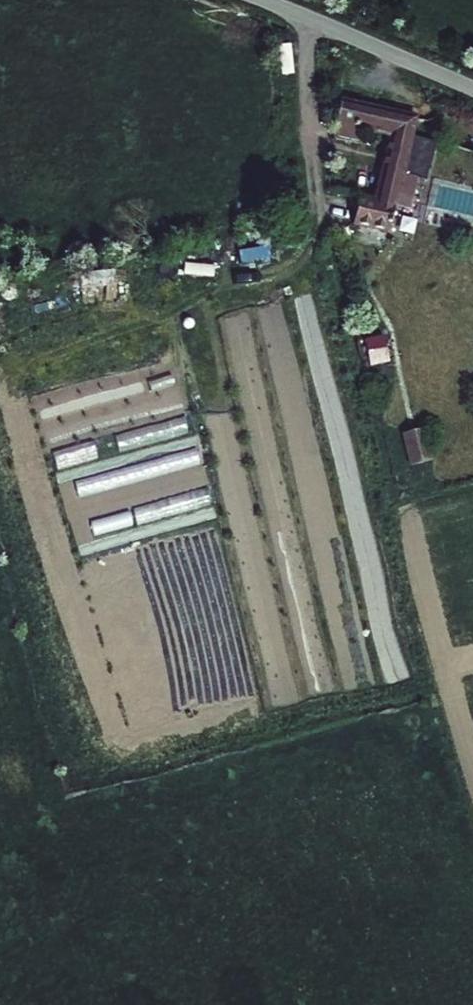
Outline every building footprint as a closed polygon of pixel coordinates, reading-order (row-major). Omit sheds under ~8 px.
[(373,206),(368,234),(401,240),(406,211),(414,212),(419,185),(411,183),(413,169),(422,171),(424,158),(416,157),(422,119),(351,107),(343,154),(366,158),(367,147),(378,149),(380,139),(394,142),(383,208),(373,206)] [(401,434),(406,467),(430,463),(425,430),(401,434)]
